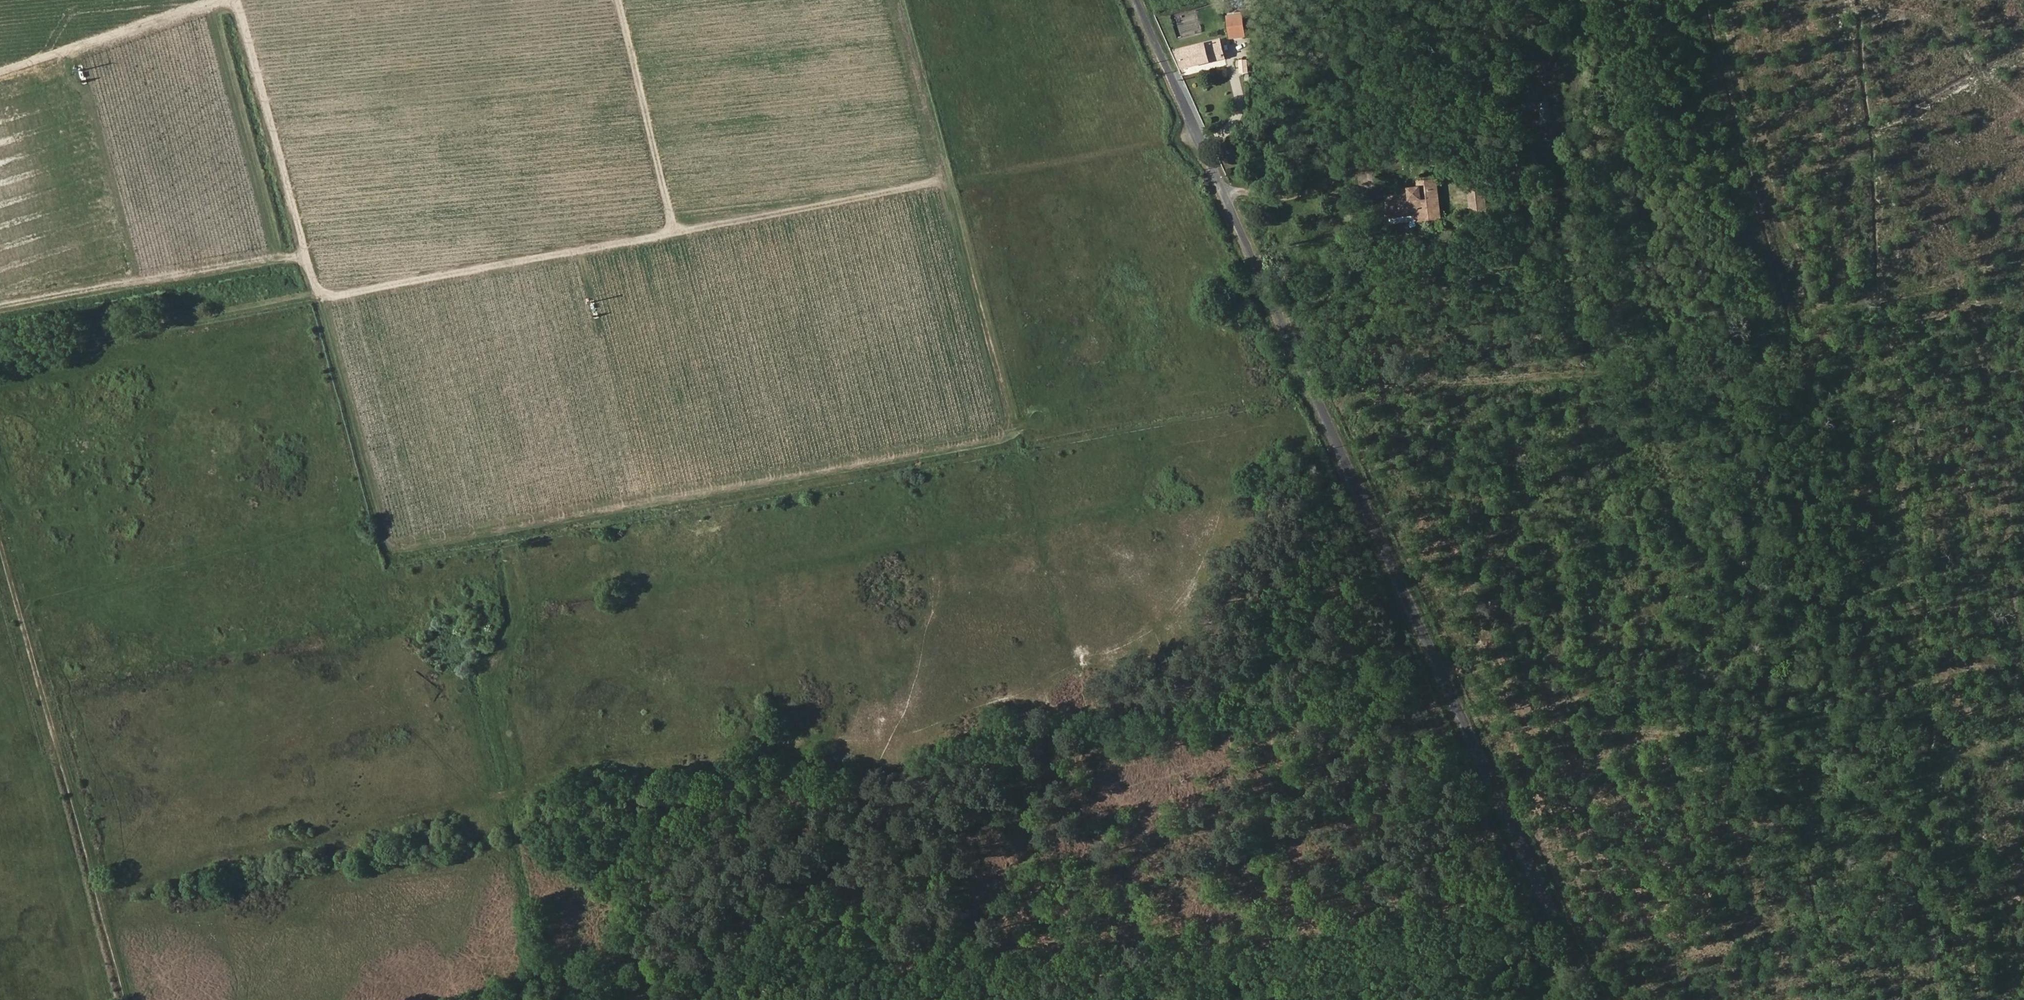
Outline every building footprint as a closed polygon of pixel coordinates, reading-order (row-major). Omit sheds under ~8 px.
[(1245,36),(1242,14),(1228,16),(1231,38),(1245,36)] [(1225,57),(1221,40),(1179,50),(1183,68),(1225,57)] [(1249,59),(1239,60),(1240,74),(1249,73),(1249,59)] [(1440,218),(1436,180),(1419,182),(1419,187),(1409,189),(1410,194),(1400,195),(1387,196),(1390,216),(1403,214),(1403,209),(1419,208),(1420,211),(1424,211),(1426,220),(1440,218)] [(1486,211),(1482,181),(1472,182),(1472,190),(1469,190),(1471,204),(1474,204),(1475,212),(1486,211)] [(1426,220),(1424,211),(1420,211),(1419,208),(1403,209),(1403,214),(1417,213),(1418,221),(1426,220)]
